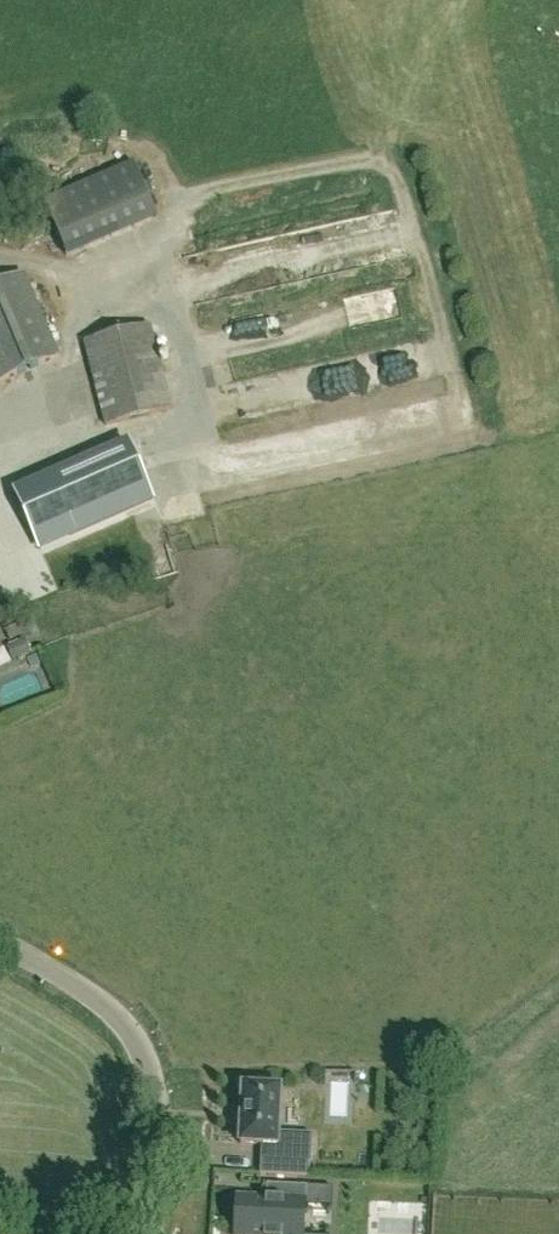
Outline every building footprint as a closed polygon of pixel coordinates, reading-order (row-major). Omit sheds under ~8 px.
[(71,255),(167,224),(148,165),(52,196),(71,255)] [(0,283),(0,382),(59,356),(24,273),(0,283)] [(227,360),(404,331),(398,295),(221,323),(227,360)] [(151,325),(85,342),(106,425),(172,409),(151,325)] [(363,360),(367,390),(425,381),(420,351),(363,360)] [(15,490),(26,517),(40,548),(71,535),(153,499),(128,441),(15,490)] [(334,1071),(334,1084),(358,1085),(358,1072),(334,1071)] [(262,1145),(261,1160),(261,1175),(309,1177),(310,1163),(311,1163),(312,1134),(278,1133),(280,1089),(275,1089),(275,1084),(249,1082),(248,1087),(243,1087),(240,1144),(262,1145)] [(304,1205),(305,1201),(306,1201),(307,1186),(267,1184),(266,1199),(237,1197),(235,1233),(303,1233),(304,1205)]
